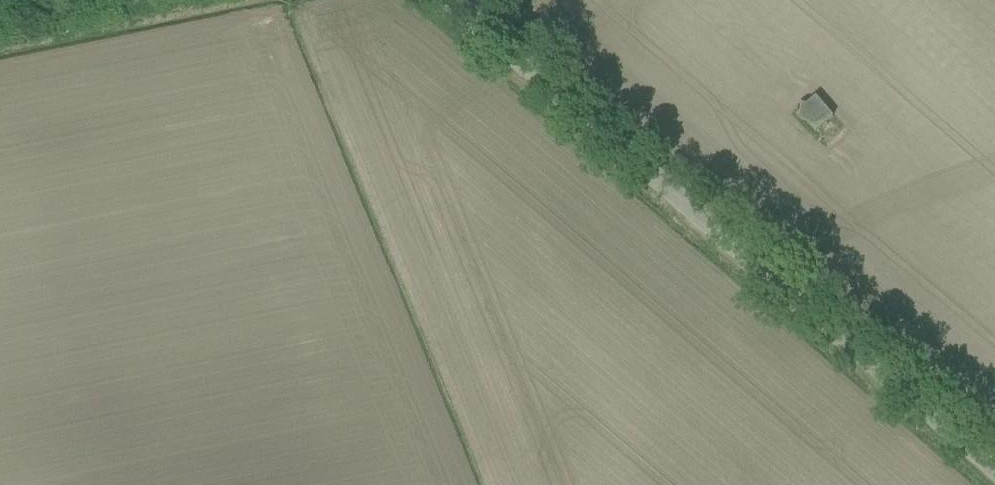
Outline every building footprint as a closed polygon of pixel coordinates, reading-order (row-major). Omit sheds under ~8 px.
[(805,122),(815,133),(832,117),(816,98),(807,106),(802,106),(797,110),(797,116),(801,121),(805,122)]
